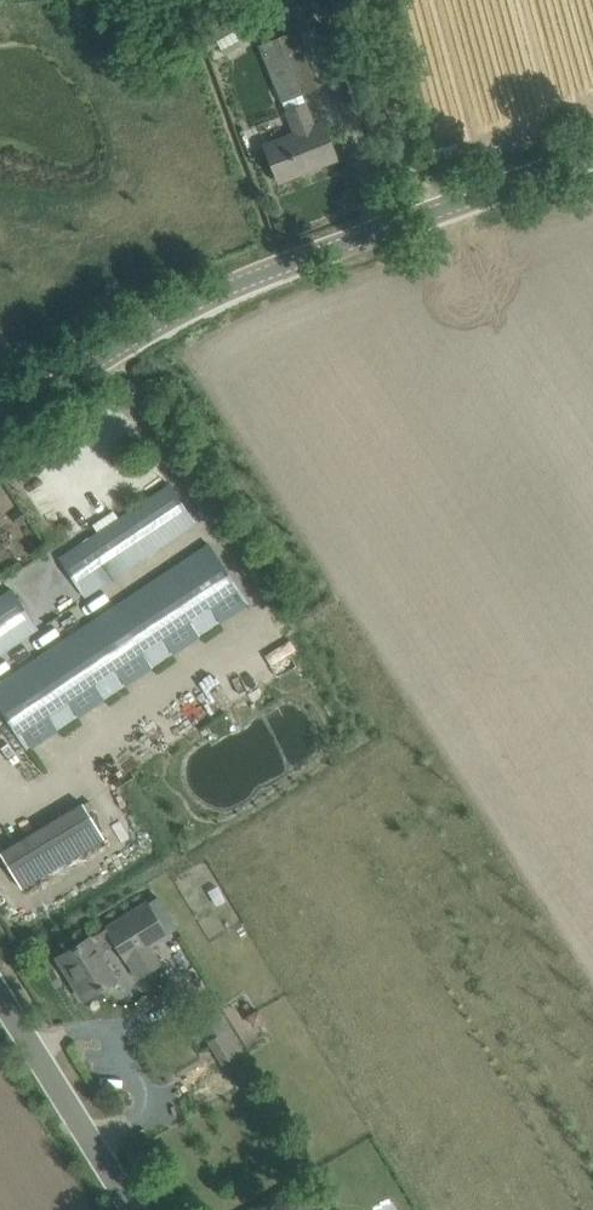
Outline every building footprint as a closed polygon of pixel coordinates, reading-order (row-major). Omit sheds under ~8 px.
[(201,37),(209,52),(219,46),(225,56),(244,45),(228,20),(201,37)] [(297,31),(261,45),(282,99),(318,84),(297,31)] [(336,159),(327,137),(323,126),(316,129),(307,106),(288,114),(297,135),(267,147),(281,182),(301,173),(299,169),(334,155),(335,160),(336,159)] [(196,523),(172,487),(113,525),(105,514),(30,564),(37,575),(0,599),(0,652),(157,549),(196,523)] [(0,683),(0,704),(27,746),(247,602),(210,546),(0,683)] [(42,875),(106,838),(84,803),(1,854),(22,887),(42,875)] [(85,998),(106,986),(116,979),(100,953),(116,943),(127,960),(168,934),(148,902),(59,957),(61,959),(65,957),(77,977),(73,979),(85,998)] [(220,1011),(202,1022),(213,1040),(231,1029),(220,1011)] [(286,1205),(289,1209),(317,1209),(306,1193),(286,1205)]
